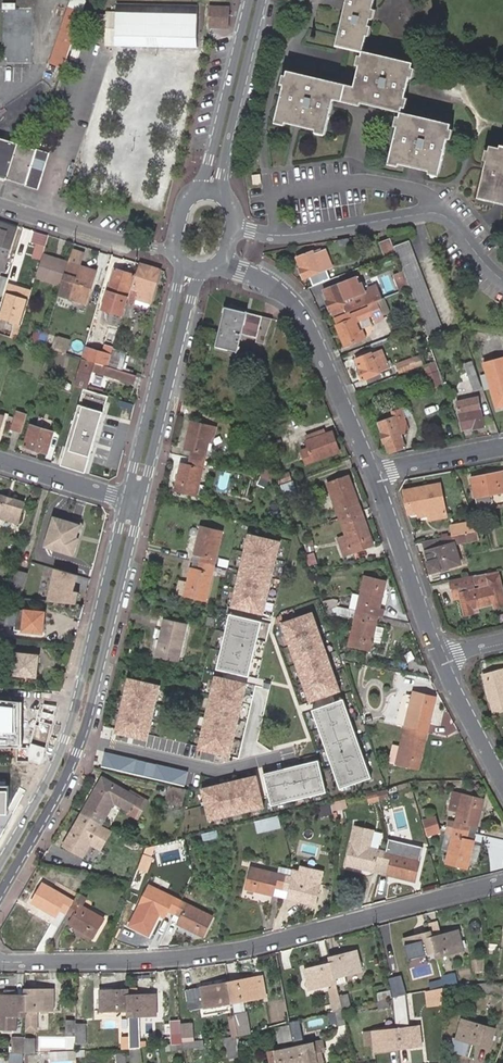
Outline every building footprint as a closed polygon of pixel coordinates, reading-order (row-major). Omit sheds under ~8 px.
[(347,18),(341,45),(365,50),(377,0),(351,0),(347,18)] [(116,45),(199,46),(200,27),(200,2),(116,1),(116,11),(116,37),(116,45)] [(1,3),(1,63),(30,64),(31,8),(13,8),(13,3),(1,3)] [(64,69),(84,13),(67,7),(48,63),(64,69)] [(229,8),(212,7),(211,26),(228,27),(229,8)] [(116,37),(116,11),(107,11),(106,36),(116,37)] [(116,37),(106,36),(106,45),(116,45),(116,37)] [(415,62),(365,50),(357,84),(290,68),(278,120),(328,132),(337,97),(403,113),(415,62)] [(453,125),(403,113),(391,162),(441,175),(453,125)] [(23,185),(35,150),(18,144),(0,138),(0,178),(23,185)] [(502,205),(502,148),(501,148),(500,151),(491,148),(479,199),(502,205)] [(35,150),(23,185),(37,190),(48,154),(35,150)] [(2,271),(3,271),(16,229),(0,224),(0,275),(2,271)] [(393,247),(390,238),(379,242),(385,258),(396,254),(393,247)] [(393,247),(396,254),(409,291),(423,327),(426,336),(443,330),(410,240),(393,247)] [(324,248),(295,257),(300,268),(298,269),(302,278),(320,271),(331,267),(324,248)] [(43,255),(36,278),(62,286),(69,263),(43,255)] [(69,263),(62,286),(59,294),(87,302),(96,271),(69,263)] [(160,270),(140,264),(127,304),(123,316),(130,318),(133,306),(135,299),(150,303),(160,270)] [(118,309),(117,313),(122,315),(125,304),(124,304),(133,275),(114,269),(105,298),(120,303),(119,306),(118,309)] [(406,284),(402,271),(393,274),(397,287),(406,284)] [(345,282),(339,284),(347,303),(353,302),(351,298),(345,282)] [(380,302),(383,300),(378,285),(367,289),(369,292),(351,298),(353,302),(347,303),(339,284),(324,289),(327,300),(325,301),(329,311),(331,310),(333,315),(345,310),(347,313),(349,312),(364,307),(380,302)] [(30,293),(9,286),(0,315),(0,317),(16,322),(11,338),(16,339),(30,293)] [(120,303),(105,298),(104,304),(118,309),(119,306),(120,303)] [(383,300),(380,302),(385,315),(391,312),(386,299),(383,300)] [(360,338),(358,332),(354,321),(357,320),(358,320),(373,315),(374,319),(385,315),(380,302),(364,307),(349,312),(347,313),(335,318),(338,325),(336,325),(344,345),(360,338)] [(266,333),(271,319),(261,317),(246,313),(227,308),(217,348),(237,353),(241,335),(255,338),(254,342),(264,344),(266,333)] [(29,342),(43,346),(47,334),(33,329),(29,342)] [(60,341),(57,352),(68,355),(71,345),(60,341)] [(81,358),(81,359),(83,360),(106,367),(106,366),(111,352),(103,350),(102,354),(84,349),(81,358)] [(361,379),(380,372),(390,368),(382,350),(373,354),(356,360),(360,369),(358,370),(361,379)] [(111,352),(106,366),(121,370),(125,357),(111,352)] [(423,363),(420,355),(396,365),(399,373),(423,363)] [(106,367),(83,360),(76,382),(87,386),(92,372),(108,376),(108,377),(132,385),(135,376),(106,367)] [(485,364),(493,394),(495,393),(499,407),(502,406),(502,360),(485,364)] [(482,390),(473,363),(466,365),(471,384),(474,392),(482,390)] [(438,373),(428,377),(433,390),(443,386),(438,373)] [(109,396),(83,388),(60,466),(85,473),(109,396)] [(456,401),(463,430),(472,428),(472,430),(484,427),(478,398),(456,401)] [(390,453),(391,454),(406,449),(402,437),(407,435),(408,427),(400,408),(377,418),(380,424),(384,433),(382,434),(385,445),(387,444),(390,453)] [(21,431),(25,416),(18,414),(13,429),(21,431)] [(193,446),(191,456),(204,459),(212,424),(192,419),(186,445),(193,446)] [(24,446),(46,453),(53,432),(31,425),(24,446)] [(307,439),(326,432),(323,427),(305,434),(307,439)] [(310,446),(300,450),(305,463),(339,450),(332,430),(326,432),(307,439),(310,446)] [(204,459),(191,456),(189,463),(182,461),(175,489),(195,493),(204,459)] [(271,480),(271,471),(264,468),(261,475),(271,480)] [(277,476),(279,484),(281,483),(292,479),(289,471),(277,476)] [(502,493),(502,473),(472,479),(478,507),(483,510),(489,509),(493,502),(491,495),(502,493)] [(326,482),(339,516),(362,507),(359,499),(356,500),(346,474),(326,482)] [(271,480),(261,475),(257,483),(267,488),(271,480)] [(292,479),(281,483),(284,492),(297,487),(294,479),(292,479)] [(441,485),(436,486),(440,507),(445,506),(441,485)] [(440,507),(436,486),(405,492),(410,514),(430,510),(432,520),(447,517),(445,506),(440,507)] [(0,497),(0,520),(17,525),(24,504),(0,497)] [(362,507),(339,516),(346,533),(338,536),(344,553),(352,549),(372,542),(362,516),(365,515),(362,507)] [(79,526),(55,519),(46,548),(73,556),(76,545),(73,544),(79,526)] [(467,534),(476,532),(474,522),(451,527),(453,536),(467,534)] [(201,562),(215,565),(223,530),(203,525),(196,553),(203,554),(201,562)] [(479,540),(477,532),(476,532),(467,534),(468,542),(479,540)] [(455,545),(468,542),(467,534),(453,536),(453,537),(455,545)] [(281,542),(248,535),(231,609),(264,617),(281,542)] [(453,536),(424,542),(425,545),(429,561),(427,561),(431,572),(460,564),(455,545),(453,537),(453,536)] [(315,550),(313,540),(305,541),(307,552),(315,550)] [(203,554),(196,553),(194,560),(201,562),(203,554)] [(305,555),(308,565),(316,563),(313,553),(305,555)] [(229,560),(221,558),(220,565),(228,567),(229,560)] [(201,562),(194,560),(193,569),(199,571),(201,562)] [(207,599),(215,565),(201,562),(199,571),(193,569),(187,594),(207,599)] [(228,569),(220,568),(218,575),(226,577),(228,569)] [(77,576),(54,569),(47,602),(76,606),(80,594),(72,592),(77,576)] [(500,570),(451,580),(454,588),(459,587),(462,599),(465,615),(475,613),(474,608),(479,607),(495,603),(496,607),(502,606),(502,585),(500,570)] [(22,597),(28,574),(18,571),(12,595),(22,597)] [(355,609),(368,611),(380,613),(381,604),(377,604),(382,576),(361,572),(355,609)] [(324,602),(326,609),(337,605),(333,598),(324,602)] [(353,615),(347,642),(368,646),(369,639),(379,641),(383,625),(377,624),(380,613),(368,611),(355,609),(354,609),(337,605),(326,609),(328,615),(335,612),(353,615)] [(46,614),(18,611),(16,632),(43,635),(46,614)] [(314,613),(281,624),(310,705),(342,693),(314,613)] [(262,623),(230,615),(216,671),(249,678),(262,623)] [(164,628),(157,654),(178,660),(186,624),(163,618),(160,627),(164,628)] [(0,624),(0,633),(7,634),(8,625),(0,624)] [(41,657),(20,655),(18,676),(39,678),(41,657)] [(483,674),(490,701),(492,710),(502,708),(502,668),(483,674)] [(248,685),(214,677),(197,752),(231,760),(248,685)] [(161,687),(128,679),(114,735),(147,743),(161,687)] [(414,690),(407,726),(431,730),(432,723),(429,723),(435,694),(414,690)] [(22,746),(22,702),(0,699),(0,747),(22,746)] [(396,714),(403,715),(407,700),(400,699),(396,714)] [(344,700),(312,712),(340,791),(372,780),(344,700)] [(431,730),(407,726),(400,761),(421,766),(427,737),(429,738),(431,730)] [(319,761),(263,775),(271,808),(327,794),(319,761)] [(257,776),(201,789),(209,822),(265,809),(257,776)] [(80,814),(101,825),(115,802),(135,814),(143,799),(131,792),(129,795),(103,780),(86,808),(84,807),(80,814)] [(0,785),(0,814),(8,814),(9,785),(0,785)] [(466,821),(473,823),(479,796),(459,791),(459,790),(450,788),(446,806),(455,808),(453,818),(451,826),(464,829),(466,821)] [(183,808),(186,793),(172,790),(169,805),(183,808)] [(377,803),(375,795),(368,797),(370,805),(377,803)] [(329,805),(330,812),(346,808),(344,802),(329,805)] [(329,805),(321,807),(323,818),(331,816),(330,812),(329,805)] [(83,858),(101,825),(80,814),(76,820),(78,822),(64,847),(83,858)] [(425,824),(435,822),(433,814),(423,817),(425,824)] [(444,824),(451,826),(453,818),(446,816),(444,824)] [(278,818),(272,819),(275,830),(281,828),(278,818)] [(275,830),(272,819),(256,824),(259,834),(275,830)] [(464,829),(472,830),(473,823),(466,821),(464,829)] [(437,830),(435,822),(425,824),(427,832),(437,830)] [(449,833),(451,826),(444,824),(442,832),(449,833)] [(464,865),(470,838),(462,836),(464,829),(451,826),(449,833),(443,860),(464,865)] [(383,865),(385,852),(370,849),(373,832),(352,828),(345,866),(374,872),(375,864),(383,865)] [(470,838),(472,830),(464,829),(462,836),(470,838)] [(418,880),(422,859),(410,857),(411,850),(397,848),(396,854),(385,852),(383,865),(391,867),(389,874),(418,880)] [(277,876),(284,878),(285,870),(278,869),(277,876)] [(293,872),(285,870),(284,878),(292,879),(293,872)] [(87,875),(80,871),(77,878),(83,881),(87,875)] [(284,878),(277,876),(249,871),(245,892),(272,897),(274,889),(282,890),(284,878)] [(315,904),(319,884),(292,879),(284,878),(282,890),(290,892),(289,900),(315,904)] [(66,914),(72,902),(42,885),(32,904),(55,916),(59,910),(66,914)] [(173,912),(179,900),(148,885),(138,904),(163,916),(166,909),(173,912)] [(272,897),(281,898),(282,890),(274,889),(272,897)] [(282,890),(281,898),(289,900),(290,892),(282,890)] [(86,898),(77,894),(72,902),(81,907),(86,898)] [(211,914),(179,900),(173,912),(181,915),(177,922),(202,933),(211,914)] [(81,907),(72,902),(66,914),(73,917),(69,924),(93,937),(103,919),(81,907)] [(163,916),(170,919),(173,912),(166,909),(163,916)] [(55,917),(62,920),(66,914),(59,910),(55,916),(55,917)] [(173,912),(170,919),(177,922),(181,915),(173,912)] [(435,951),(437,955),(462,948),(456,929),(431,936),(435,951)] [(431,935),(429,930),(403,938),(409,959),(435,951),(431,936),(431,935)] [(355,946),(327,953),(329,958),(329,959),(330,964),(333,974),(360,967),(355,946)] [(308,985),(334,979),(333,974),(330,964),(329,959),(302,965),(308,985)] [(457,982),(454,970),(442,973),(445,984),(457,982)] [(227,982),(231,1004),(257,999),(265,997),(263,986),(255,987),(253,977),(227,982)] [(429,980),(430,988),(440,986),(439,979),(429,980)] [(502,983),(487,981),(485,990),(500,992),(502,983)] [(205,1009),(231,1004),(227,982),(201,988),(205,1009)] [(127,990),(127,984),(100,985),(101,1007),(128,1005),(128,995),(127,990)] [(52,985),(25,985),(25,991),(25,1012),(34,1012),(34,1007),(53,1006),(52,985)] [(128,1005),(128,1011),(155,1010),(155,988),(127,990),(128,995),(128,1005)] [(391,996),(390,988),(376,992),(377,999),(378,999),(391,996)] [(25,991),(0,992),(0,1025),(17,1025),(17,1013),(25,1012),(25,991)] [(348,993),(338,996),(342,1009),(351,1006),(348,993)] [(405,993),(393,996),(395,1005),(407,1002),(405,993)] [(342,1009),(338,996),(331,998),(335,1010),(342,1009)] [(391,996),(378,999),(379,1007),(391,1005),(391,996)] [(240,1010),(233,1011),(238,1034),(244,1034),(240,1010)] [(336,1024),(344,1022),(342,1010),(334,1012),(336,1024)] [(500,1027),(469,1016),(463,1036),(493,1047),(500,1027)] [(77,1025),(77,1020),(67,1020),(67,1036),(77,1036),(77,1025)] [(182,1024),(184,1040),(194,1039),(193,1023),(182,1024)] [(171,1025),(173,1045),(183,1044),(181,1024),(171,1025)] [(396,1027),(398,1047),(422,1044),(420,1024),(396,1027)] [(77,1036),(77,1045),(88,1045),(88,1025),(77,1025),(77,1036)] [(297,1027),(291,1028),(294,1043),(300,1042),(297,1027)] [(375,1050),(398,1047),(396,1027),(372,1030),(364,1031),(366,1045),(374,1044),(375,1050)] [(130,1049),(129,1028),(124,1028),(125,1044),(122,1044),(122,1049),(130,1049)] [(135,1028),(129,1028),(130,1049),(140,1048),(140,1042),(135,1042),(135,1028)] [(294,1043),(291,1028),(279,1031),(282,1046),(288,1044),(294,1043)] [(26,1053),(37,1053),(37,1037),(33,1037),(32,1033),(26,1032),(26,1053)] [(25,1046),(25,1038),(14,1038),(13,1046),(25,1046)] [(237,1055),(234,1039),(225,1041),(228,1057),(237,1055)] [(323,1040),(295,1047),(296,1049),(298,1062),(322,1062),(325,1062),(322,1049),(325,1049),(323,1040)] [(25,1054),(25,1046),(13,1046),(13,1054),(25,1054)] [(132,1062),(142,1062),(141,1048),(140,1048),(130,1049),(132,1062)] [(296,1049),(290,1051),(268,1056),(269,1062),(276,1062),(277,1062),(298,1062),(296,1049)] [(77,1052),(51,1053),(51,1062),(69,1061),(68,1059),(77,1058),(77,1052)] [(127,1053),(117,1054),(117,1062),(127,1062),(127,1053)]
